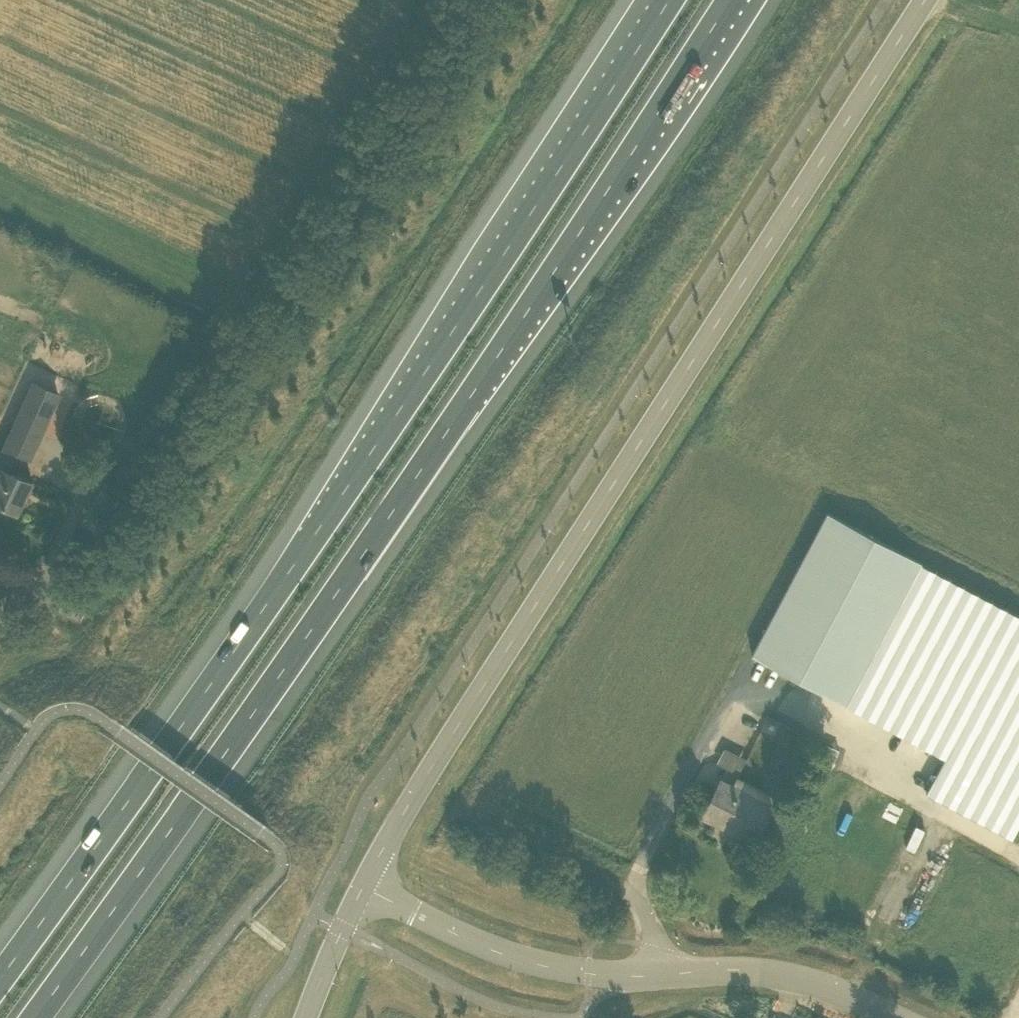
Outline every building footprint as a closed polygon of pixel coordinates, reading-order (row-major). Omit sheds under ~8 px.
[(29,458),(59,395),(35,383),(0,461),(0,465),(5,467),(0,477),(0,502),(18,511),(32,480),(16,473),(24,456),(29,458)] [(921,561),(828,511),(752,654),(845,704),(921,561)] [(845,704),(945,756),(926,792),(1012,837),(1018,825),(1018,613),(921,561),(845,704)] [(721,779),(711,798),(702,816),(754,842),(773,805),(721,779)]
